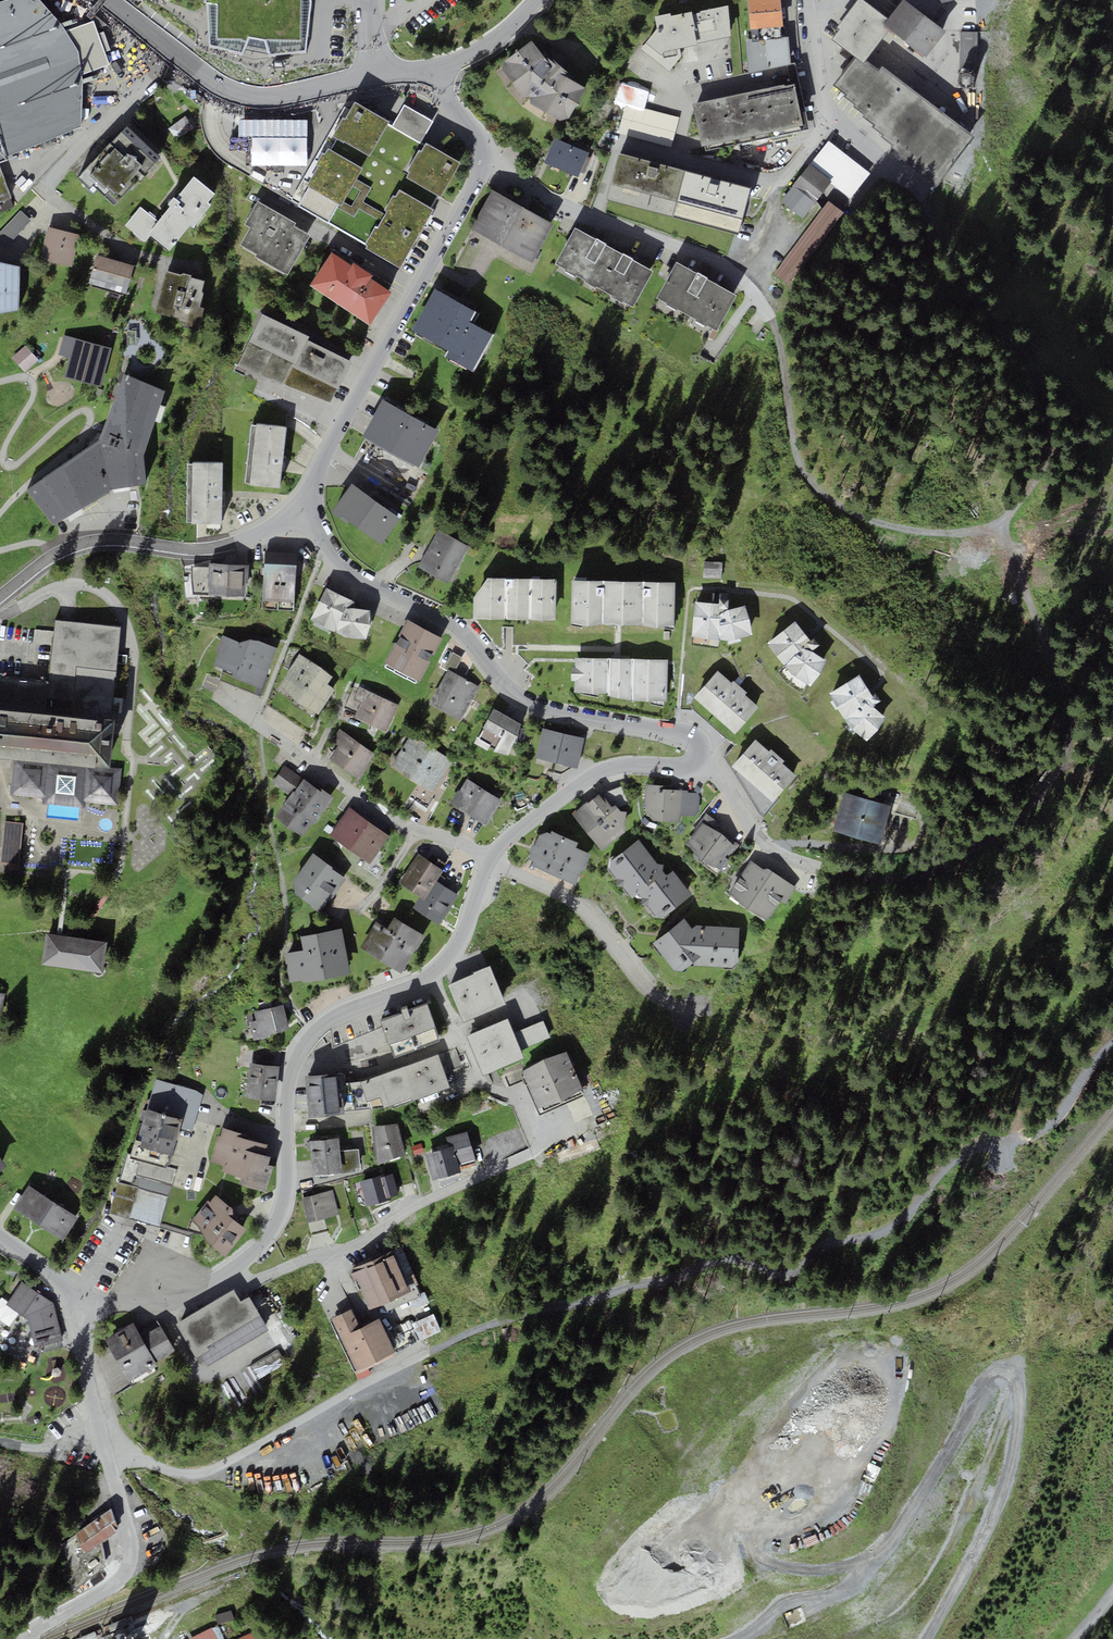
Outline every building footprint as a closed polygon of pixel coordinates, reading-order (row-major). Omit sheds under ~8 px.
[(0,4),(0,156),(81,126),(84,74),(109,64),(93,22),(66,31),(39,0),(11,0),(0,4)] [(206,5),(211,46),(241,54),(249,36),(266,42),(269,54),(308,52),(313,5),(311,0),(206,0),(206,5)] [(780,0),(748,0),(751,29),(783,26),(780,0)] [(888,18),(864,0),(857,0),(837,27),(839,29),(832,39),(855,56),(863,63),(866,60),(890,29),(883,24),(888,18)] [(906,0),(902,0),(888,18),(883,24),(890,29),(926,57),(946,31),(906,0)] [(669,12),(654,15),(657,30),(654,31),(641,49),(669,71),(681,55),(679,48),(697,44),(697,42),(729,36),(726,4),(700,10),(701,13),(692,14),(691,11),(670,15),(669,12)] [(988,33),(961,31),(960,52),(959,70),(986,71),(988,33)] [(789,38),(746,41),(749,74),(790,65),(789,38)] [(542,53),(531,40),(503,61),(503,69),(523,97),(531,103),(561,120),(567,118),(585,87),(570,78),(573,75),(563,67),(568,59),(553,46),(542,53)] [(936,183),(974,135),(882,66),(879,70),(866,60),(863,63),(855,56),(833,84),(845,94),(844,96),(855,105),(853,107),(864,115),(862,116),(874,125),(872,126),(882,135),(881,137),(892,145),(890,146),(902,155),(900,157),(936,183)] [(802,130),(801,124),(803,124),(793,82),(741,94),(751,141),(802,130)] [(702,146),(705,145),(707,151),(751,141),(741,94),(693,104),(702,146)] [(308,185),(297,205),(329,224),(365,243),(367,244),(365,248),(400,267),(433,209),(440,195),(460,161),(424,141),(422,139),(420,143),(391,126),(393,123),(389,120),(355,102),(346,118),(343,117),(332,135),(335,137),(329,149),(326,154),(323,152),(316,164),(318,165),(306,184),(308,185)] [(433,121),(404,104),(393,123),(391,126),(420,143),(422,139),(433,121)] [(677,116),(625,104),(618,133),(670,146),(677,116)] [(185,116),(169,128),(177,139),(193,127),(185,116)] [(114,204),(160,157),(127,125),(82,173),(82,174),(78,178),(91,190),(95,186),(114,204)] [(562,170),(572,145),(554,138),(544,162),(562,170)] [(871,173),(828,140),(808,165),(832,183),(851,199),(871,173)] [(572,145),(562,170),(579,176),(581,172),(585,174),(591,157),(587,155),(589,151),(572,144),(572,145)] [(684,170),(619,152),(606,200),(672,217),(684,170)] [(804,219),(832,183),(808,165),(781,201),(804,219)] [(14,208),(0,170),(0,213),(14,208)] [(750,187),(684,170),(672,217),(737,234),(750,187)] [(214,192),(193,177),(176,198),(174,196),(168,204),(171,205),(158,221),(149,233),(151,234),(170,249),(189,224),(193,226),(210,204),(207,201),(214,192)] [(554,222),(492,190),(471,229),(533,262),(554,222)] [(310,234),(294,225),(296,222),(257,201),(244,223),(250,226),(240,244),(256,253),(255,256),(287,274),(289,271),(310,234)] [(158,221),(140,206),(125,225),(145,242),(151,234),(149,233),(158,221)] [(5,248),(31,220),(20,211),(0,233),(0,244),(5,248)] [(40,260),(73,266),(80,233),(47,226),(40,260)] [(597,286),(617,250),(605,244),(606,243),(597,238),(596,239),(575,227),(555,263),(565,269),(564,270),(575,276),(576,275),(585,280),(584,281),(596,288),(597,286)] [(786,282),(804,256),(793,249),(776,275),(786,282)] [(623,254),(617,250),(597,286),(611,294),(610,296),(622,303),(623,301),(633,307),(653,271),(632,259),(633,258),(623,253),(623,254)] [(374,275),(352,261),(350,264),(331,251),(310,283),(370,323),(391,291),(372,278),(374,275)] [(96,254),(88,283),(126,294),(134,265),(96,254)] [(20,266),(0,262),(0,313),(19,310),(20,266)] [(697,273),(676,262),(657,297),(666,302),(666,304),(677,310),(678,309),(695,318),(694,320),(706,326),(707,325),(717,331),(737,295),(707,278),(707,277),(698,272),(697,273)] [(181,275),(166,272),(154,312),(176,317),(182,325),(198,328),(204,308),(200,307),(204,292),(202,291),(204,281),(190,277),(191,274),(184,274),(181,275)] [(414,329),(450,349),(446,356),(473,371),(492,335),(467,321),(473,311),(435,290),(414,329)] [(309,337),(262,314),(249,341),(293,363),(295,364),(307,340),(309,337)] [(101,387),(111,348),(64,336),(59,355),(69,357),(64,377),(101,387)] [(350,361),(307,340),(295,364),(293,363),(292,366),(337,388),(350,361)] [(25,373),(39,360),(26,345),(12,358),(25,373)] [(27,489),(53,525),(112,488),(146,483),(144,453),(165,391),(124,374),(99,440),(27,489)] [(439,431),(382,401),(363,437),(420,467),(439,431)] [(281,488),(287,427),(256,424),(256,425),(251,424),(245,482),(251,482),(250,485),(281,488)] [(223,496),(223,463),(193,462),(193,463),(188,463),(187,495),(192,495),(223,496)] [(401,519),(350,483),(332,509),(330,511),(347,523),(348,521),(383,545),(401,519)] [(223,496),(192,495),(187,495),(187,522),(192,522),(192,523),(222,523),(223,496)] [(419,568),(448,584),(468,545),(439,530),(419,568)] [(294,610),(297,553),(265,551),(262,608),(294,610)] [(723,563),(705,562),(704,577),(722,578),(723,563)] [(251,564),(209,563),(208,595),(245,597),(245,583),(250,583),(251,564)] [(556,619),(557,578),(487,577),(474,597),(473,619),(556,619)] [(674,582),(572,580),(571,623),(674,625),(674,582)] [(355,602),(325,588),(310,619),(337,632),(366,638),(370,610),(354,607),(355,602)] [(719,604),(694,601),(691,636),(731,640),(752,635),(745,605),(730,609),(728,609),(728,599),(719,598),(719,604)] [(419,680),(442,638),(408,619),(385,662),(419,680)] [(46,710),(111,717),(119,643),(121,628),(75,623),(68,622),(61,621),(55,620),(54,632),(52,646),(49,682),(46,710)] [(810,640),(795,621),(766,642),(794,676),(809,686),(826,660),(815,652),(812,648),(819,644),(814,638),(810,640)] [(240,642),(223,635),(216,652),(218,653),(214,665),(233,673),(231,676),(261,687),(277,648),(251,639),(240,642)] [(333,677),(300,654),(288,671),(282,687),(297,703),(318,715),(335,691),(327,684),(333,677)] [(668,659),(575,657),(575,666),(571,666),(571,682),(575,681),(575,692),(607,693),(608,695),(633,701),(666,701),(668,659)] [(460,720),(479,686),(448,669),(429,703),(460,720)] [(719,669),(694,697),(734,733),(759,705),(746,693),(747,691),(734,679),(732,681),(719,669)] [(859,675),(829,693),(848,725),(865,741),(886,717),(874,707),(874,704),(880,700),(876,693),(873,695),(859,675)] [(14,758),(49,762),(110,768),(116,718),(111,717),(46,710),(49,682),(24,679),(0,677),(0,756),(14,758)] [(354,717),(370,725),(383,698),(360,687),(354,699),(361,703),(354,717)] [(383,698),(370,725),(386,733),(399,705),(383,698)] [(522,724),(494,707),(483,727),(486,728),(479,739),(495,749),(494,751),(507,754),(522,724)] [(556,763),(564,733),(543,728),(536,758),(556,763)] [(585,738),(564,733),(556,763),(577,768),(585,738)] [(357,778),(374,754),(345,734),(328,758),(357,778)] [(433,793),(452,761),(410,735),(390,768),(433,793)] [(757,739),(732,766),(771,801),(795,774),(782,763),(784,760),(772,749),(770,751),(757,739)] [(44,800),(49,762),(14,758),(10,797),(44,800)] [(85,766),(49,762),(44,800),(44,804),(47,805),(78,808),(80,808),(81,803),(85,766)] [(290,797),(304,779),(285,765),(272,783),(290,797)] [(110,768),(85,766),(81,803),(120,807),(124,770),(110,768)] [(320,791),(304,779),(290,797),(276,816),(303,836),(313,822),(315,824),(334,797),(323,789),(320,791)] [(503,801),(468,779),(452,804),(487,826),(503,801)] [(645,806),(646,806),(645,812),(653,820),(679,822),(680,815),(694,816),(699,809),(700,796),(697,793),(687,792),(688,790),(673,790),(674,786),(646,784),(645,806)] [(621,787),(602,794),(611,806),(615,804),(618,807),(628,803),(621,787)] [(601,792),(572,814),(602,850),(626,831),(626,810),(621,810),(618,807),(615,804),(611,806),(602,794),(601,792)] [(834,831),(857,837),(867,799),(844,793),(834,831)] [(890,805),(867,799),(857,837),(880,843),(890,805)] [(349,850),(369,822),(350,808),(330,836),(349,850)] [(19,871),(24,822),(5,820),(1,864),(8,865),(7,869),(19,871)] [(369,822),(349,850),(368,864),(388,837),(369,822)] [(721,833),(702,824),(687,843),(701,861),(718,867),(733,846),(721,833)] [(578,842),(552,831),(540,834),(535,845),(531,846),(529,852),(531,856),(529,859),(534,862),(532,866),(575,883),(580,872),(584,871),(590,853),(575,847),(578,842)] [(658,864),(639,839),(610,861),(609,868),(617,878),(616,886),(624,887),(633,897),(635,896),(642,906),(648,905),(655,916),(664,917),(692,895),(673,871),(667,875),(663,870),(664,865),(658,864)] [(330,901),(347,878),(314,853),(293,881),(295,894),(320,912),(329,900),(330,901)] [(443,870),(417,854),(398,883),(420,897),(424,899),(435,881),(440,875),(443,870)] [(768,868),(765,872),(751,861),(728,893),(767,921),(793,886),(768,868)] [(420,897),(413,908),(439,924),(457,895),(447,889),(452,882),(440,875),(435,881),(424,899),(420,897)] [(402,973),(425,936),(394,918),(388,929),(376,921),(360,948),(402,973)] [(739,928),(689,924),(684,918),(653,941),(678,973),(690,964),(737,967),(739,928)] [(303,982),(351,973),(342,928),(301,936),(304,950),(284,954),(290,982),(302,980),(303,982)] [(43,965),(72,968),(76,937),(47,933),(43,965)] [(107,941),(76,937),(72,968),(103,972),(107,941)] [(474,973),(469,976),(485,1012),(505,1004),(490,967),(489,965),(474,972),(474,973)] [(447,985),(463,1021),(485,1012),(469,976),(447,985)] [(270,1037),(269,1034),(290,1029),(284,1004),(254,1011),(256,1020),(249,1022),(254,1041),(270,1037)] [(403,1013),(381,1021),(394,1057),(441,1040),(428,1004),(408,1011),(407,1008),(401,1010),(403,1013)] [(466,1035),(483,1075),(524,1058),(521,1050),(514,1033),(507,1018),(466,1035)] [(514,1033),(521,1050),(550,1038),(543,1020),(514,1033)] [(253,1046),(252,1060),(279,1063),(281,1049),(253,1046)] [(567,1052),(544,1062),(560,1098),(583,1088),(567,1052)] [(438,1055),(360,1082),(366,1101),(381,1096),(385,1109),(449,1087),(438,1055)] [(523,1071),(539,1107),(560,1098),(544,1062),(523,1071)] [(276,1101),(280,1067),(250,1063),(246,1097),(276,1101)] [(337,1073),(305,1075),(308,1117),(344,1114),(342,1097),(339,1098),(337,1073)] [(203,1093),(155,1079),(147,1109),(183,1119),(180,1129),(192,1133),(203,1093)] [(474,1115),(492,1108),(488,1097),(469,1104),(474,1115)] [(180,1129),(183,1119),(147,1109),(140,1134),(144,1135),(140,1147),(172,1155),(180,1129)] [(398,1123),(371,1126),(376,1164),(406,1156),(398,1123)] [(222,1171),(241,1177),(239,1184),(266,1192),(273,1166),(268,1164),(270,1157),(264,1155),(267,1145),(256,1142),(257,1137),(223,1127),(221,1136),(219,1135),(211,1162),(224,1165),(222,1171)] [(467,1131),(446,1137),(449,1148),(426,1154),(432,1179),(461,1172),(460,1169),(476,1165),(467,1131)] [(340,1151),(339,1138),(310,1141),(313,1176),(342,1173),(340,1151)] [(169,1167),(172,1155),(140,1147),(136,1145),(132,1160),(166,1169),(167,1167),(169,1167)] [(340,1151),(342,1173),(360,1171),(358,1149),(340,1151)] [(125,1157),(109,1213),(159,1228),(176,1172),(177,1169),(169,1167),(167,1167),(166,1169),(132,1160),(125,1157)] [(361,1182),(364,1194),(387,1186),(386,1185),(390,1183),(387,1173),(361,1182)] [(13,1208),(38,1225),(54,1201),(29,1184),(13,1208)] [(368,1206),(391,1199),(387,1186),(364,1194),(368,1206)] [(333,1189),(302,1198),(308,1223),(340,1215),(333,1189)] [(225,1256),(247,1229),(227,1214),(232,1208),(215,1195),(210,1202),(208,1200),(191,1220),(199,1227),(206,1240),(225,1256)] [(54,1201),(38,1225),(62,1241),(78,1217),(54,1201)] [(371,1309),(412,1291),(394,1251),(353,1269),(354,1272),(357,1279),(371,1309)] [(35,1348),(63,1340),(56,1309),(54,1303),(22,1282),(5,1305),(28,1320),(35,1348)] [(234,1290),(176,1323),(197,1358),(201,1355),(207,1366),(269,1330),(249,1297),(240,1302),(234,1290)] [(351,1309),(331,1318),(357,1372),(395,1353),(379,1319),(360,1328),(351,1309)] [(435,1315),(413,1324),(420,1343),(442,1334),(435,1315)] [(116,1361),(145,1344),(141,1337),(133,1322),(104,1339),(116,1361)] [(145,1344),(156,1363),(175,1351),(161,1326),(141,1337),(145,1344)] [(156,1363),(145,1344),(116,1361),(129,1382),(157,1365),(156,1363)] [(248,1366),(255,1380),(285,1365),(278,1351),(248,1366)] [(111,1509),(76,1533),(84,1553),(118,1530),(111,1509)] [(232,1612),(217,1616),(219,1624),(234,1620),(232,1612)] [(190,1637),(191,1638),(216,1638),(211,1628),(190,1637)]
